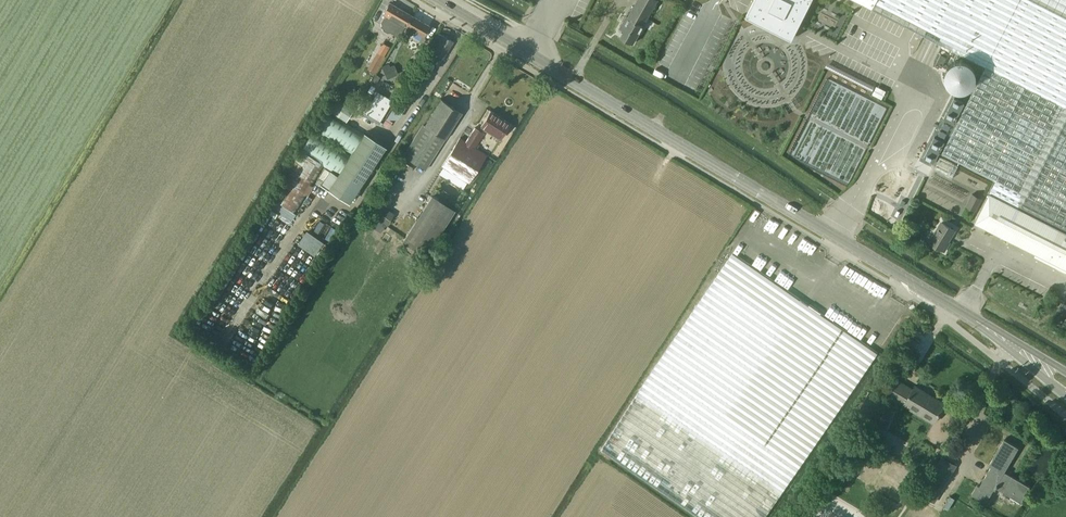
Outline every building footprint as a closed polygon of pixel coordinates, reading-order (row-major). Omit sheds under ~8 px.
[(619,35),(625,39),(624,41),(631,45),(632,44),(634,44),(658,0),(637,0),(628,16),(627,15),(619,28),(622,30),(619,35)] [(746,16),(777,32),(778,28),(786,33),(792,21),(799,24),(812,0),(754,0),(746,16)] [(985,66),(942,153),(996,181),(989,193),(974,223),(1036,254),(1034,257),(1065,273),(1065,0),(854,0),(985,66)] [(389,3),(383,14),(387,16),(386,17),(383,18),(381,23),(381,29),(387,32),(391,32),(390,32),(398,37),(402,30),(403,31),(403,30),(404,33),(409,36),(412,35),(414,32),(423,37),(429,26),(389,3)] [(430,49),(424,58),(417,70),(425,75),(428,77),(435,65),(438,66),(453,41),(442,35),(438,33),(429,48),(430,49)] [(377,52),(367,69),(375,73),(385,56),(384,56),(377,52)] [(940,55),(936,64),(942,67),(947,58),(940,55)] [(389,63),(381,67),(387,79),(398,74),(394,65),(390,67),(389,63)] [(706,89),(713,94),(718,86),(710,82),(706,89)] [(377,91),(365,113),(372,117),(380,121),(393,100),(377,91)] [(335,98),(328,110),(346,121),(353,109),(335,98)] [(423,124),(403,155),(425,169),(445,139),(462,112),(441,100),(425,126),(423,124)] [(319,185),(320,184),(349,203),(386,147),(364,132),(363,134),(327,110),(300,151),(329,170),(329,171),(324,168),(319,177),(323,180),(322,180),(318,178),(315,183),(319,185)] [(491,111),(481,126),(500,139),(510,123),(491,111)] [(468,183),(486,155),(475,147),(483,133),(474,127),(465,141),(460,138),(442,166),(468,183)] [(301,152),(273,199),(295,213),(323,167),(301,152)] [(958,165),(940,156),(933,169),(952,178),(958,165)] [(972,193),(965,206),(976,211),(983,198),(972,193)] [(432,196),(403,241),(426,255),(454,210),(432,196)] [(941,221),(928,242),(945,252),(951,242),(949,241),(956,230),(941,221)] [(323,242),(306,230),(297,243),(314,255),(323,242)] [(888,396),(934,423),(945,403),(915,385),(913,389),(898,380),(888,396)] [(882,402),(868,394),(853,420),(866,428),(882,402)] [(977,484),(971,494),(986,503),(995,487),(1021,503),(1030,486),(1005,471),(1019,447),(1004,439),(989,465),(991,466),(979,485),(977,484)] [(887,442),(883,449),(890,453),(894,446),(887,442)] [(919,494),(934,503),(957,465),(941,456),(919,494)]
